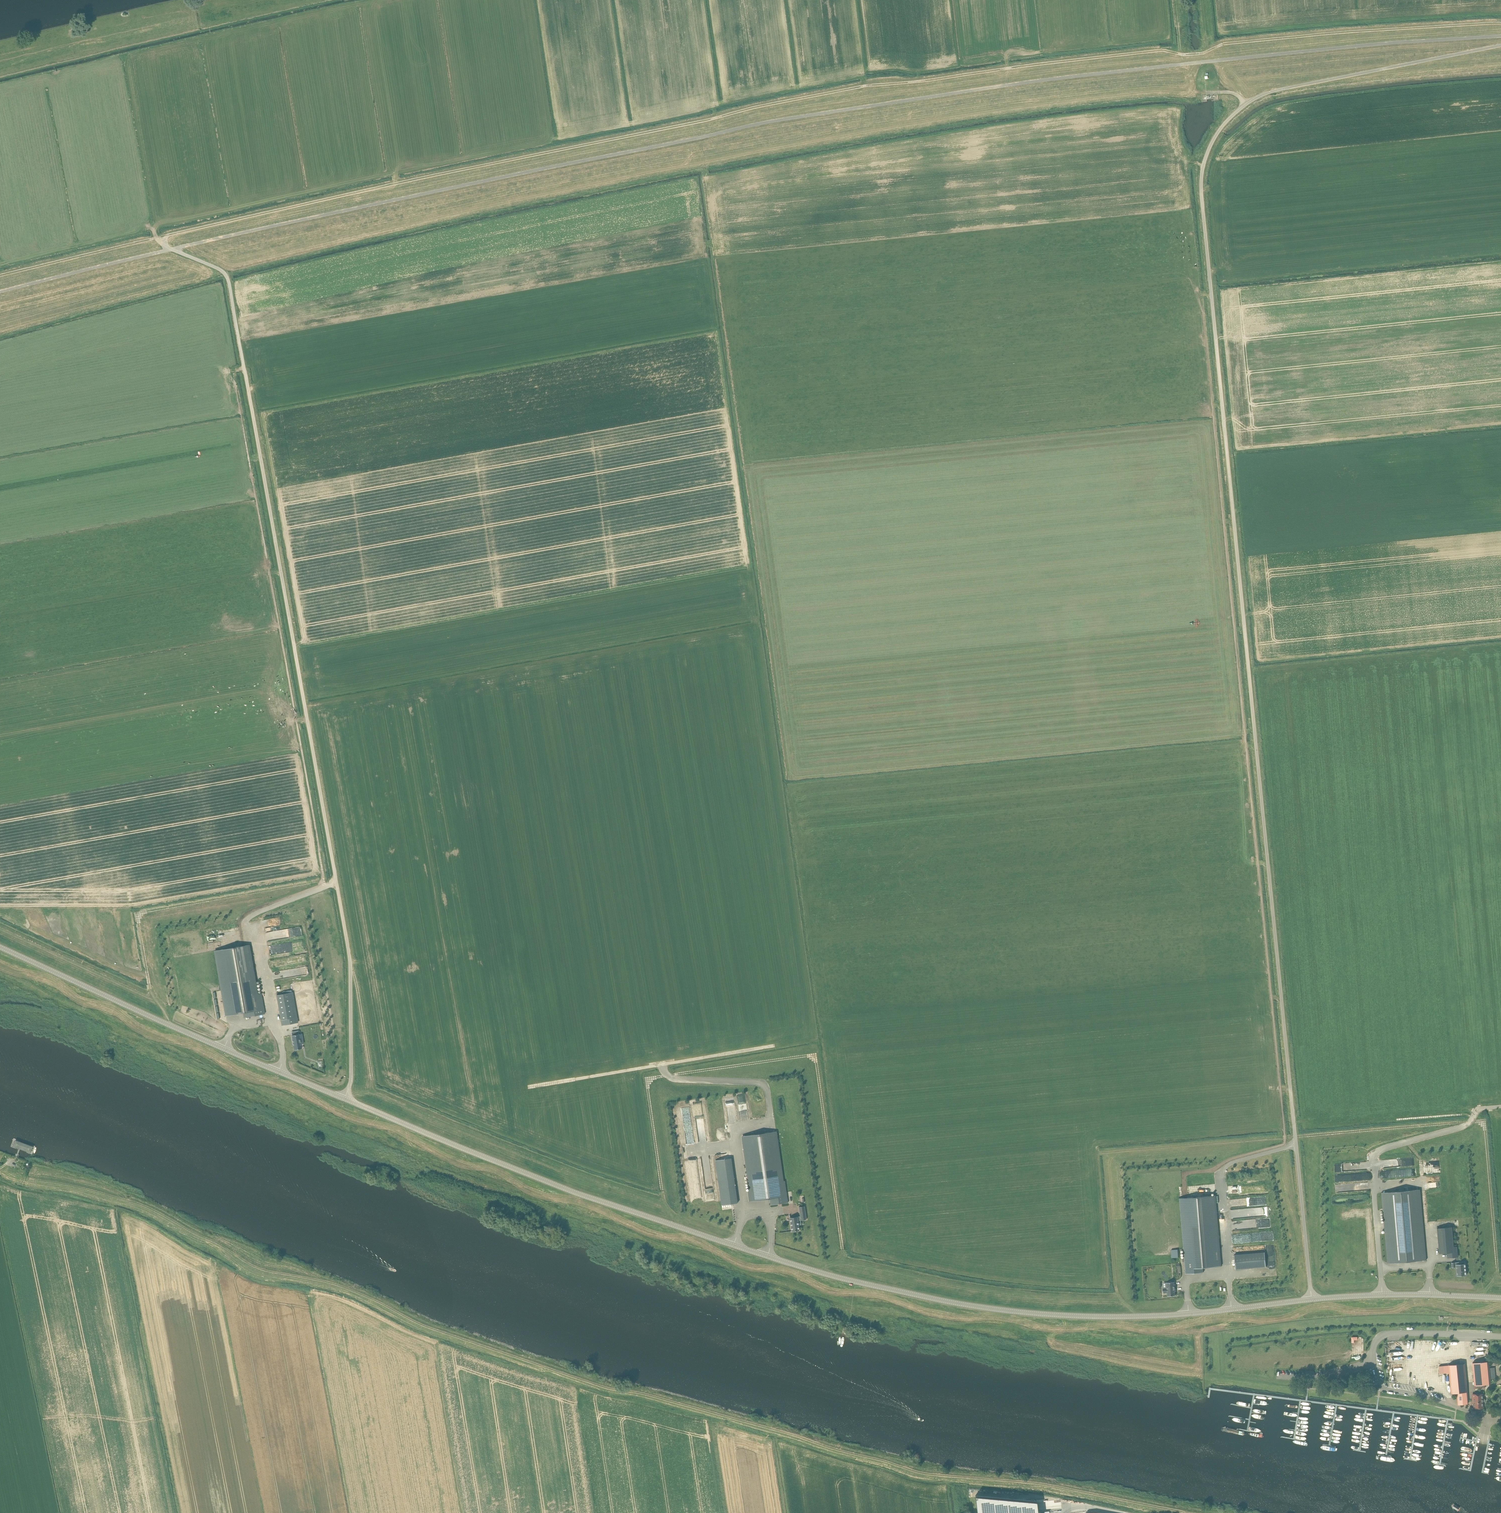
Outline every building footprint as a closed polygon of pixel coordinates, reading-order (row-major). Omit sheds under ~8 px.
[(215,951),(226,1015),(243,1012),(244,1017),(265,1014),(261,993),(257,994),(248,945),(215,951)] [(282,1025),(298,1022),(292,992),(277,995),(282,1025)] [(299,1034),(293,1035),(294,1038),(293,1038),(292,1038),(294,1050),(302,1049),(302,1048),(301,1048),(300,1039),(303,1039),(302,1034),(299,1034)] [(769,1199),(770,1205),(788,1202),(785,1181),(783,1181),(776,1132),(742,1136),(750,1191),(748,1191),(749,1201),(769,1199)] [(35,1147),(14,1139),(11,1147),(17,1149),(27,1152),(27,1153),(33,1155),(35,1147)] [(715,1160),(722,1205),(738,1203),(731,1158),(715,1160)] [(1392,1159),(1383,1160),(1383,1168),(1394,1167),(1394,1161),(1392,1161),(1392,1159)] [(1367,1162),(1334,1164),(1335,1173),(1337,1173),(1338,1180),(1342,1180),(1342,1182),(1365,1180),(1364,1171),(1367,1170),(1367,1162)] [(1387,1263),(1426,1260),(1420,1190),(1381,1193),(1381,1194),(1387,1263)] [(1215,1196),(1216,1196),(1216,1195),(1179,1198),(1179,1199),(1180,1198),(1184,1245),(1186,1273),(1185,1273),(1185,1274),(1203,1272),(1203,1267),(1221,1266),(1221,1265),(1220,1265),(1217,1220),(1215,1196)] [(789,1215),(792,1231),(799,1230),(799,1223),(801,1223),(801,1220),(807,1219),(806,1213),(800,1214),(800,1217),(798,1217),(790,1218),(790,1215),(789,1215)] [(1438,1228),(1437,1228),(1437,1229),(1440,1254),(1447,1253),(1447,1258),(1455,1257),(1454,1247),(1452,1227),(1438,1228)] [(1236,1270),(1236,1269),(1266,1267),(1265,1252),(1264,1252),(1235,1255),(1234,1255),(1236,1270)] [(1466,1273),(1466,1272),(1465,1262),(1458,1262),(1458,1263),(1456,1263),(1456,1262),(1456,1263),(1455,1263),(1455,1262),(1451,1263),(1452,1267),(1456,1267),(1457,1276),(1466,1275),(1466,1273)] [(1168,1296),(1175,1295),(1175,1291),(1176,1291),(1175,1284),(1174,1284),(1174,1282),(1166,1282),(1166,1283),(1167,1283),(1167,1287),(1163,1287),(1163,1293),(1167,1293),(1168,1296)] [(1472,1363),(1474,1385),(1491,1384),(1489,1361),(1472,1363)] [(1465,1364),(1449,1365),(1451,1393),(1457,1392),(1458,1404),(1468,1403),(1465,1364)] [(1483,1394),(1478,1394),(1473,1394),(1473,1398),(1473,1403),(1474,1403),(1474,1408),(1483,1408),(1483,1394)] [(975,1496),(977,1512),(1038,1512),(1037,1501),(975,1496)]
